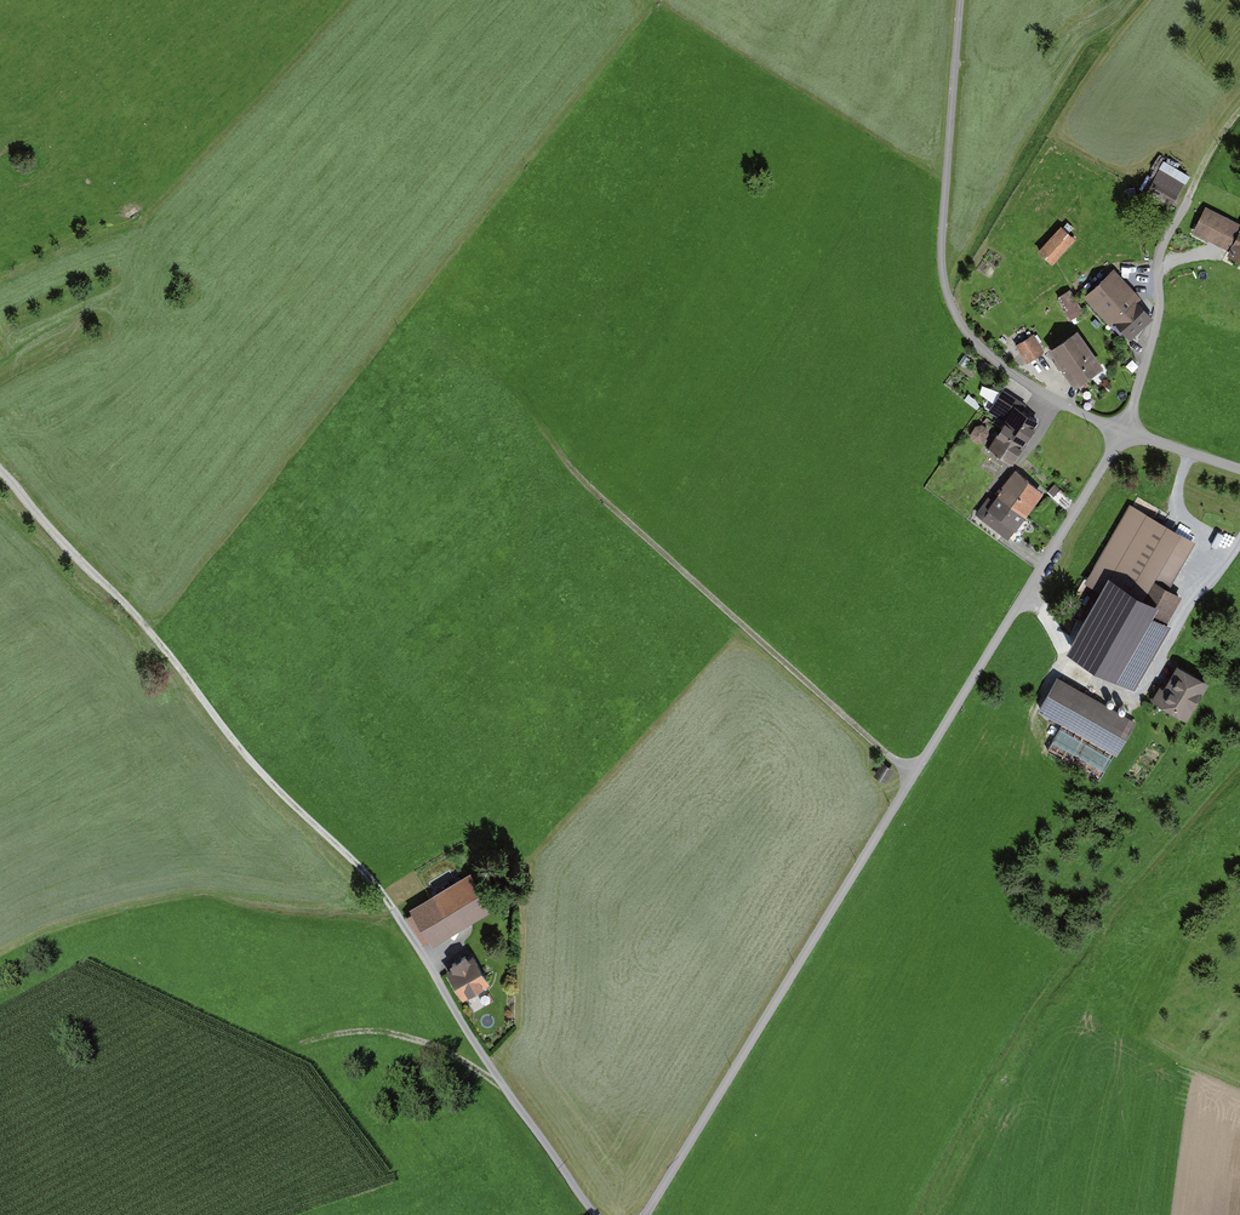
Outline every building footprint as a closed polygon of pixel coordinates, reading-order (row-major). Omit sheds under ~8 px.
[(1171,206),(1189,175),(1164,161),(1146,191),(1171,206)] [(1204,206),(1191,232),(1228,251),(1225,255),(1239,262),(1239,225),(1204,206)] [(1052,264),(1075,239),(1070,233),(1075,228),(1068,221),(1063,227),(1060,224),(1037,250),(1052,264)] [(1072,284),(1080,292),(1095,278),(1086,269),(1072,284)] [(1139,302),(1143,299),(1113,269),(1084,297),(1110,325),(1114,321),(1130,337),(1152,317),(1139,302)] [(1070,320),(1084,312),(1071,289),(1057,297),(1070,320)] [(1049,349),(1076,388),(1104,368),(1078,330),(1049,349)] [(1026,363),(1045,352),(1034,334),(1015,345),(1026,363)] [(1039,420),(1023,409),(1027,404),(1002,388),(989,409),(1005,420),(987,447),(1012,463),(1025,445),(1029,447),(1038,432),(1033,429),(1039,420)] [(971,440),(977,444),(982,442),(987,438),(988,433),(988,427),(982,424),(975,426),(970,434),(971,440)] [(1016,532),(1045,493),(1014,469),(1001,486),(1003,488),(986,510),(982,507),(976,515),(1007,538),(1013,530),(1016,532)] [(1069,649),(1134,686),(1169,626),(1164,623),(1181,593),(1169,586),(1195,541),(1130,503),(1085,582),(1102,592),(1069,649)] [(1153,702),(1186,722),(1209,684),(1177,664),(1153,702)] [(1118,756),(1138,723),(1058,676),(1039,709),(1118,756)] [(893,768),(883,762),(875,774),(885,781),(893,768)] [(427,940),(432,948),(496,909),(471,869),(408,908),(412,913),(406,916),(422,944),(427,940)] [(462,1000),(490,983),(473,956),(467,960),(465,955),(449,965),(450,968),(445,972),(462,1000)]
